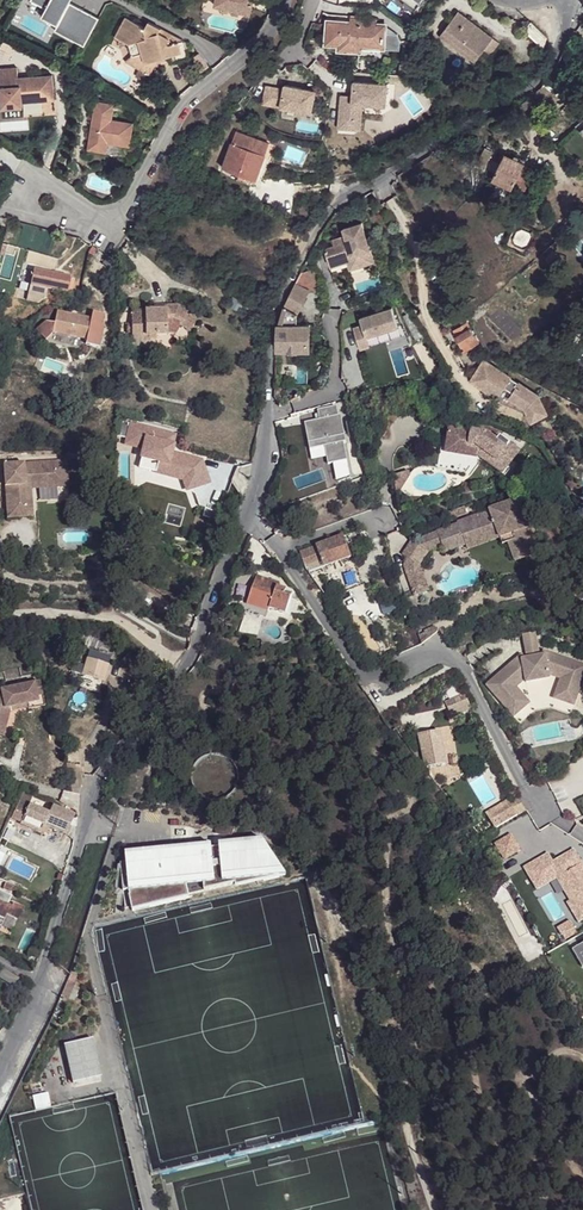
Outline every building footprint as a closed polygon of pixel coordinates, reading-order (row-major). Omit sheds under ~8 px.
[(30,2),(45,9),(40,17),(57,26),(54,31),(84,47),(99,18),(69,2),(71,0),(30,0),(30,2)] [(217,1),(216,8),(251,17),(256,0),(214,0),(217,1)] [(415,10),(422,0),(402,0),(415,10)] [(483,50),(493,37),(458,10),(439,36),(474,62),(483,50)] [(350,24),(329,22),(327,44),(340,45),(340,49),(360,51),(360,47),(368,47),(367,60),(401,62),(402,40),(398,35),(385,34),(385,26),(377,26),(377,21),(361,20),(361,24),(350,24)] [(160,38),(163,34),(149,27),(147,32),(127,22),(117,41),(128,47),(130,48),(131,51),(132,56),(133,57),(135,60),(139,60),(142,59),(144,58),(147,68),(161,64),(158,54),(162,52),(162,54),(168,52),(170,61),(173,68),(191,62),(186,46),(173,39),(171,43),(160,38)] [(547,37),(531,22),(524,29),(542,47),(547,37)] [(173,39),(163,34),(160,38),(171,43),(173,39)] [(500,42),(493,37),(483,50),(490,55),(500,42)] [(161,64),(170,61),(168,52),(162,54),(162,52),(158,54),(161,64)] [(153,76),(161,64),(147,68),(144,58),(142,59),(137,67),(153,76)] [(0,74),(0,85),(3,114),(24,112),(24,107),(56,103),(53,78),(21,83),(20,72),(0,74)] [(270,101),(275,83),(266,81),(262,99),(270,101)] [(315,90),(284,82),(283,86),(279,103),(310,111),(315,90)] [(279,103),(283,86),(275,83),(270,101),(279,103)] [(354,83),(352,97),(341,96),(339,124),(361,126),(363,101),(386,102),(387,85),(354,83)] [(513,111),(516,115),(535,103),(532,98),(513,111)] [(100,99),(93,147),(109,149),(111,139),(132,141),(134,120),(114,118),(116,101),(100,99)] [(236,130),(231,143),(266,156),(271,143),(236,130)] [(240,175),(257,181),(266,156),(231,143),(222,168),(240,175)] [(487,159),(491,150),(484,147),(480,155),(487,159)] [(514,186),(521,171),(524,164),(504,154),(492,179),(512,188),(514,186)] [(529,175),(521,171),(514,186),(521,190),(529,175)] [(255,186),(257,181),(240,175),(238,180),(255,186)] [(345,239),(337,242),(339,247),(334,248),(328,251),(325,255),(330,270),(349,264),(347,260),(360,256),(363,267),(374,264),(361,226),(343,232),(345,239)] [(549,263),(558,255),(554,251),(549,259),(549,263)] [(561,257),(558,255),(549,263),(549,265),(555,264),(561,257)] [(360,256),(347,260),(349,264),(351,271),(363,267),(360,256)] [(32,284),(67,292),(71,278),(36,270),(32,284)] [(301,273),(294,284),(307,290),(307,292),(317,290),(311,270),(301,273)] [(294,284),(283,309),(297,315),(307,292),(307,290),(294,284)] [(415,339),(422,334),(409,312),(404,303),(400,306),(405,315),(402,316),(415,339)] [(145,317),(132,316),(131,340),(145,340),(146,336),(155,337),(167,337),(167,328),(167,325),(173,325),(181,329),(180,332),(191,337),(197,325),(187,320),(189,315),(179,309),(167,309),(167,314),(155,314),(145,313),(145,317)] [(283,309),(277,325),(294,325),(297,315),(283,309)] [(362,326),(353,329),(360,351),(369,348),(366,338),(397,328),(392,310),(360,319),(362,326)] [(92,320),(59,313),(55,331),(88,338),(92,320)] [(40,322),(42,336),(55,334),(53,320),(40,322)] [(277,325),(277,350),(308,351),(308,325),(294,325),(277,325)] [(465,325),(453,333),(465,353),(477,346),(465,325)] [(481,362),(468,382),(496,399),(502,390),(510,395),(507,399),(523,410),(525,413),(531,423),(545,415),(536,397),(516,384),(514,387),(506,382),(508,380),(481,362)] [(510,395),(502,390),(496,399),(496,403),(523,414),(525,413),(523,410),(507,399),(510,395)] [(318,422),(303,423),(306,450),(321,449),(323,467),(342,465),(339,440),(333,440),(329,411),(317,412),(318,422)] [(176,433),(131,422),(123,426),(123,437),(120,436),(119,444),(140,449),(138,457),(159,462),(156,474),(181,481),(183,490),(209,483),(202,460),(171,452),(176,433)] [(449,432),(445,452),(466,456),(464,462),(476,464),(482,457),(507,474),(520,455),(499,441),(496,446),(486,439),(449,432)] [(445,452),(444,459),(464,462),(466,456),(445,452)] [(482,457),(476,464),(503,480),(507,474),(482,457)] [(63,483),(70,482),(69,460),(6,464),(9,511),(30,509),(28,485),(40,484),(40,489),(63,487),(63,483)] [(34,489),(40,489),(40,484),(28,485),(30,509),(9,511),(10,520),(36,518),(34,489)] [(527,530),(517,502),(489,512),(489,513),(457,525),(459,531),(450,534),(448,529),(436,534),(441,547),(443,554),(465,547),(464,544),(496,533),(498,540),(505,538),(507,545),(512,558),(532,551),(525,530),(527,530)] [(496,533),(464,544),(465,547),(467,551),(498,540),(496,533)] [(441,547),(436,534),(415,544),(427,552),(441,547)] [(505,538),(498,540),(501,547),(507,545),(505,538)] [(344,539),(300,553),(304,567),(321,562),(322,565),(324,570),(351,560),(344,539)] [(427,552),(415,544),(399,567),(411,575),(427,552)] [(532,551),(512,558),(514,563),(534,556),(532,551)] [(321,562),(304,567),(305,571),(322,565),(321,562)] [(276,590),(278,590),(279,586),(257,578),(250,596),(271,604),(276,590)] [(286,593),(278,590),(276,590),(271,604),(269,609),(285,616),(291,599),(285,597),(286,593)] [(532,633),(521,635),(526,659),(537,657),(532,633)] [(86,648),(89,639),(81,640),(64,642),(60,655),(77,656),(84,657),(86,648)] [(114,646),(89,639),(86,648),(112,656),(114,646)] [(486,687),(513,718),(529,705),(515,689),(525,681),(525,684),(549,679),(548,676),(560,680),(554,699),(573,706),(582,676),(582,665),(542,652),(543,656),(537,657),(526,659),(521,660),(521,656),(486,687)] [(82,681),(103,686),(110,660),(90,654),(85,669),(74,666),(71,674),(83,677),(82,681)] [(12,711),(10,707),(26,702),(25,698),(41,694),(39,681),(0,691),(0,730),(6,731),(12,711)] [(101,694),(103,686),(82,681),(80,688),(101,694)] [(444,696),(450,704),(464,698),(457,683),(454,685),(448,692),(444,696)] [(10,707),(12,711),(27,706),(28,710),(44,706),(41,694),(25,698),(26,702),(10,707)] [(451,722),(472,712),(464,698),(450,704),(445,707),(451,722)] [(418,736),(426,769),(445,767),(439,732),(418,736)] [(83,767),(66,769),(72,794),(80,793),(84,768),(83,767)] [(29,806),(33,797),(24,793),(11,819),(20,823),(29,806)] [(508,804),(518,818),(527,812),(518,798),(508,804)] [(487,817),(496,831),(518,818),(508,804),(487,817)] [(40,824),(44,826),(48,815),(29,806),(20,823),(19,824),(37,832),(40,824)] [(70,825),(74,816),(52,806),(48,815),(44,826),(45,826),(66,835),(70,825)] [(513,836),(497,846),(506,862),(522,852),(513,836)] [(2,838),(0,842),(0,862),(10,842),(2,838)] [(260,839),(122,852),(121,891),(128,891),(129,895),(127,896),(132,912),(190,898),(189,894),(234,884),(235,887),(283,875),(260,839)] [(574,850),(558,860),(566,874),(582,864),(574,850)] [(527,867),(538,886),(550,879),(552,882),(560,878),(574,901),(576,900),(582,908),(576,912),(582,921),(582,920),(582,864),(566,874),(558,860),(552,864),(547,855),(527,867)] [(538,886),(527,867),(524,869),(536,891),(552,882),(550,879),(538,886)] [(7,916),(17,921),(22,910),(0,899),(0,911),(7,915),(0,929),(0,931),(7,916)] [(572,950),(582,968),(582,944),(572,950)] [(63,1043),(72,1082),(101,1075),(92,1037),(63,1043)]
